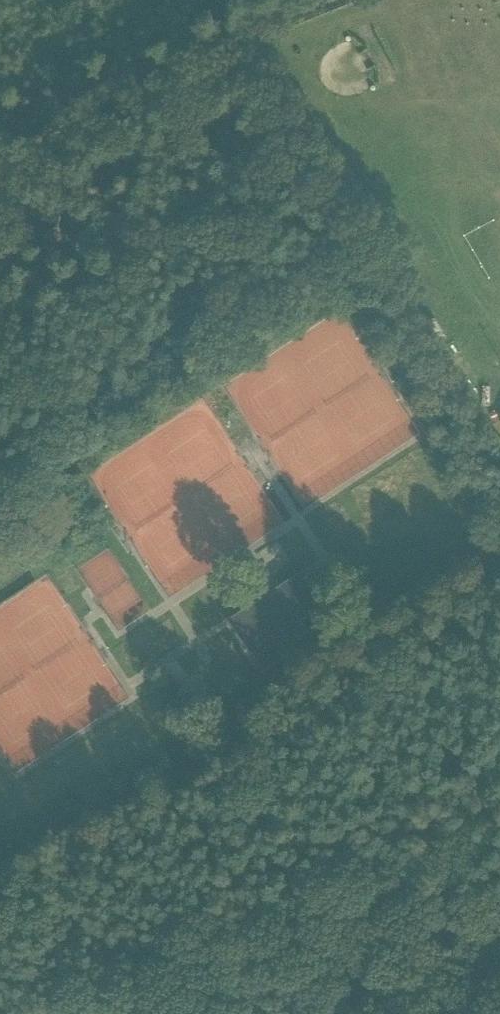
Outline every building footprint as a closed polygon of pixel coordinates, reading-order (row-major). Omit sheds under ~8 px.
[(245,608),(229,619),(232,624),(264,671),(313,639),(306,629),(300,621),(292,626),(269,592),(245,608)] [(318,620),(306,629),(313,639),(325,631),(318,620)] [(87,1013),(116,1013),(114,1006),(87,1013)]
